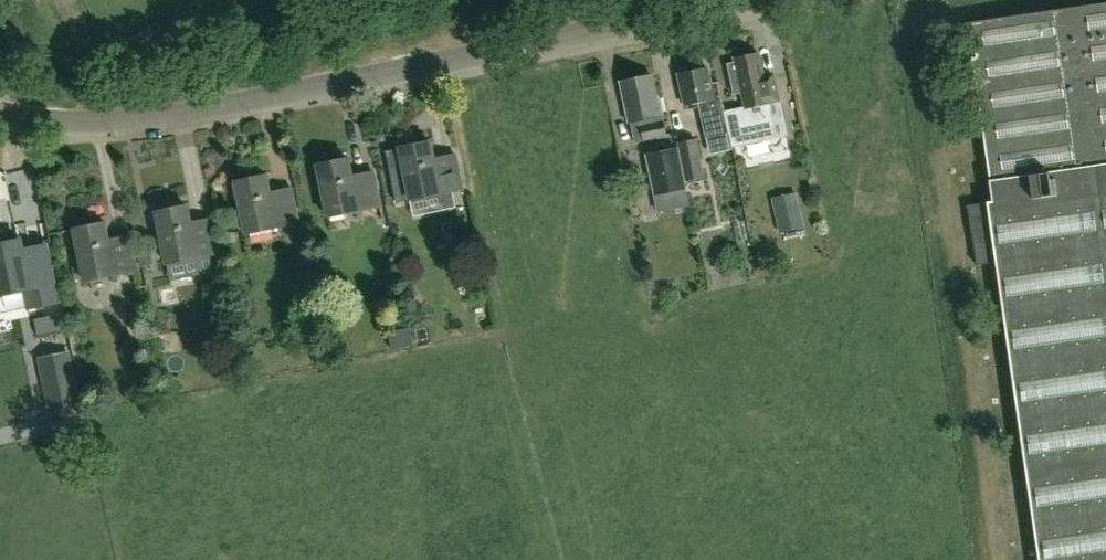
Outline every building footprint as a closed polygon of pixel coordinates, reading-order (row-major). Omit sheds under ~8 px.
[(967,22),(992,201),(968,204),(972,234),(973,242),(977,265),(996,262),(1021,437),(1039,559),(1105,559),(1105,2),(967,22)] [(724,111),(729,132),(732,143),(772,135),(766,105),(780,102),(776,84),(777,84),(774,71),(763,74),(758,53),(735,58),(736,62),(727,64),(734,93),(740,92),(743,107),(724,111)] [(729,132),(724,111),(717,81),(710,83),(706,67),(678,72),(685,104),(687,104),(688,108),(697,106),(704,138),(706,137),(710,154),(731,150),(727,133),(729,132)] [(656,95),(652,75),(621,81),(630,121),(639,119),(643,139),(667,134),(659,94),(656,95)] [(707,192),(704,177),(705,177),(698,138),(677,142),(685,181),(687,181),(691,195),(707,192)] [(435,158),(431,140),(384,150),(389,171),(404,168),(410,199),(462,188),(455,154),(435,158)] [(690,204),(677,147),(644,153),(653,196),(674,191),(677,207),(690,204)] [(351,175),(347,157),(317,163),(328,216),(380,206),(373,171),(351,175)] [(270,191),(266,174),(235,180),(245,233),(297,222),(290,187),(270,191)] [(187,204),(155,211),(166,263),(211,254),(218,252),(211,217),(190,221),(187,204)] [(800,210),(776,216),(780,233),(804,228),(800,210)] [(108,239),(104,222),(74,229),(85,281),(137,269),(129,235),(108,239)] [(28,307),(57,301),(45,245),(23,249),(20,239),(0,244),(0,313),(28,307)] [(68,352),(42,357),(54,416),(80,410),(68,352)]
